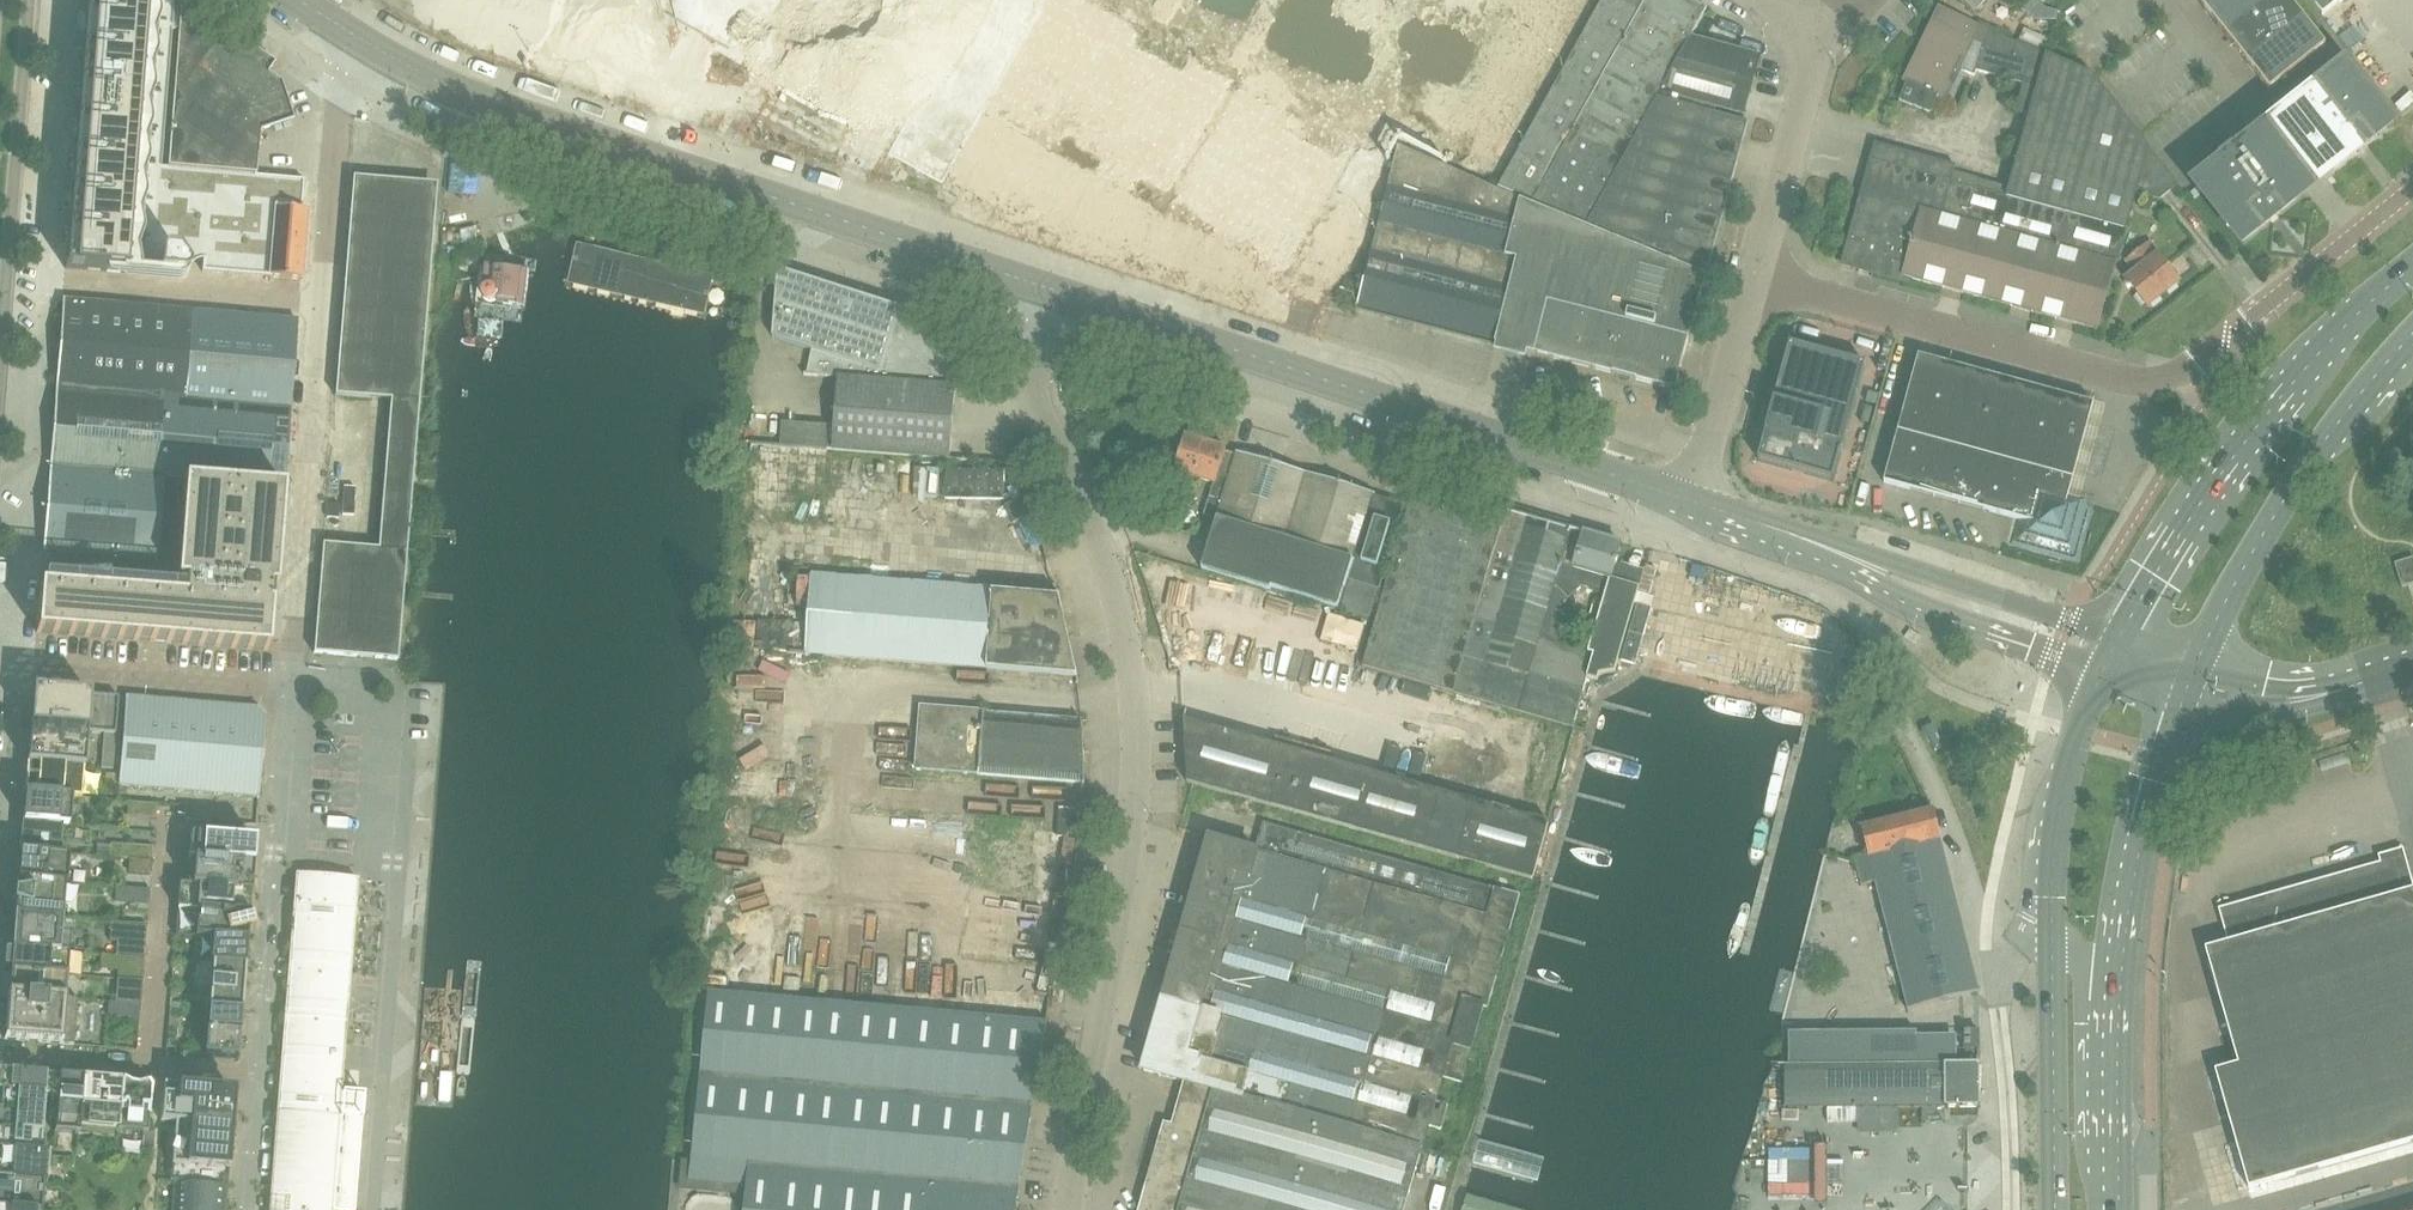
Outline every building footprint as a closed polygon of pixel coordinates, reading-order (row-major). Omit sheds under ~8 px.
[(65,268),(133,273),(153,22),(171,24),(171,23),(173,0),(86,0),(65,268)] [(914,87),(948,25),(936,19),(946,0),(874,0),(854,37),(841,20),(829,42),(819,36),(805,62),(822,71),(813,78),(828,98),(873,122),(880,108),(872,98),(898,78),(914,87)] [(1311,8),(1334,17),(1341,0),(1314,0),(1311,8)] [(1500,187),(1533,202),(1646,0),(1603,0),(1499,187),(1500,187)] [(1703,7),(1691,0),(1646,0),(1533,202),(1534,202),(1586,223),(1660,92),(1690,37),(1706,9),(1703,7)] [(1986,0),(1961,0),(1974,12),(1986,0)] [(2018,6),(2035,22),(2046,10),(2039,4),(2035,0),(2024,0),(2018,6)] [(2204,9),(2215,0),(2197,0),(2204,9)] [(2225,36),(2270,0),(2215,0),(2204,9),(2225,36)] [(2247,63),(2303,18),(2288,0),(2270,0),(2225,36),(2247,63)] [(2321,15),(2340,0),(2310,0),(2321,15)] [(180,5),(167,165),(255,174),(259,130),(292,119),(280,82),(266,72),(273,63),(193,6),(180,5)] [(2127,227),(2136,194),(2148,148),(2091,74),(2045,54),(2044,53),(2018,43),(1989,30),(1942,8),(1907,81),(1947,100),(1961,70),(1973,75),(1975,70),(2036,87),(2005,197),(1977,189),(1981,174),(1954,167),(1955,166),(1876,144),(1843,265),(1909,283),(1910,278),(2097,330),(2115,263),(2127,227)] [(1426,32),(1434,19),(1422,11),(1414,24),(1426,32)] [(2269,91),(2319,51),(2325,46),(2303,18),(2247,63),(2269,91)] [(2024,29),(2018,43),(2044,53),(2050,40),(2024,29)] [(1744,115),(1760,56),(1690,37),(1660,92),(1716,108),(1744,115)] [(1476,144),(1477,144),(1510,78),(1489,67),(1475,94),(1442,77),(1426,108),(1435,112),(1419,143),(1465,166),(1476,144)] [(2344,69),(2287,114),(2332,170),(2388,125),(2344,69)] [(1706,272),(1726,199),(1742,143),(1743,139),(1747,124),(1742,122),(1714,114),(1716,108),(1660,92),(1586,223),(1588,224),(1706,272)] [(1260,134),(1274,115),(1265,109),(1251,128),(1260,134)] [(1291,157),(1304,137),(1299,133),(1309,118),(1299,111),(1274,145),(1291,157)] [(2198,185),(2242,241),(2298,197),(2254,140),(2198,185)] [(1358,308),(1411,322),(1495,344),(1503,346),(1522,264),(1513,262),(1526,203),(1520,200),(1398,147),(1358,308)] [(2159,200),(2178,185),(2148,148),(2136,194),(2159,200)] [(160,253),(158,275),(180,277),(182,277),(184,277),(186,276),(187,275),(188,274),(189,272),(189,270),(189,269),(188,267),(187,266),(184,262),(203,248),(202,271),(271,277),(299,280),(306,210),(299,210),(301,204),(303,179),(255,175),(255,174),(167,165),(167,166),(164,197),(160,253)] [(1744,182),(1753,192),(1769,178),(1760,168),(1744,182)] [(1676,385),(1695,313),(1705,277),(1526,203),(1513,262),(1522,264),(1503,346),(1529,352),(1670,388),(1676,385)] [(1185,234),(1305,286),(1326,236),(1299,225),(1287,252),(1194,212),(1185,234)] [(724,328),(739,268),(581,219),(565,290),(724,328)] [(2131,265),(2121,273),(2147,306),(2179,281),(2149,244),(2128,260),(2131,265)] [(430,379),(484,384),(511,256),(445,253),(430,379)] [(781,443),(949,457),(955,385),(944,384),(944,380),(944,375),(943,370),(942,365),(941,360),(940,356),(938,351),(936,346),(933,342),(930,338),(927,334),(923,331),(920,327),(916,324),(911,321),(907,319),(902,317),(898,315),(893,314),(888,313),(879,302),(880,301),(859,295),(818,282),(818,281),(798,275),(797,276),(777,286),(776,286),(772,337),(816,350),(812,373),(804,372),(804,373),(839,376),(834,426),(782,422),(781,443)] [(184,399),(191,311),(62,300),(43,548),(155,557),(161,476),(185,478),(284,486),(290,408),(184,399)] [(184,399),(290,408),(297,320),(191,311),(184,399)] [(1864,365),(1788,345),(1757,460),(1833,481),(1864,365)] [(2078,563),(2093,508),(2067,501),(2094,404),(1918,356),(1884,482),(2016,519),(2009,544),(2078,563)] [(1205,515),(1217,519),(1233,469),(1222,466),(1226,452),(1227,450),(1185,437),(1181,450),(1162,444),(1155,465),(1215,483),(1205,515)] [(1376,495),(1240,454),(1236,453),(1236,455),(1226,452),(1222,466),(1233,469),(1217,519),(1218,519),(1202,569),(1270,590),(1271,587),(1371,618),(1404,505),(1375,496),(1376,495)] [(182,594),(40,582),(35,628),(266,648),(272,587),(275,587),(284,486),(185,478),(176,578),(183,579),(182,594)] [(1031,515),(1023,498),(1006,506),(1014,523),(1031,515)] [(1500,530),(1410,503),(1363,666),(1453,692),(1463,658),(1464,656),(1500,530)] [(1506,510),(1502,522),(1500,530),(1464,656),(1584,690),(1587,677),(1589,678),(1595,655),(1559,645),(1561,635),(1554,628),(1566,617),(1559,610),(1584,588),(1608,595),(1612,579),(1610,579),(1577,569),(1587,534),(1506,510)] [(1620,544),(1587,534),(1577,569),(1610,579),(1620,544)] [(2406,585),(2412,583),(2412,557),(2394,564),(2402,587),(2406,585)] [(1174,567),(1167,595),(1205,604),(1212,576),(1174,567)] [(1660,570),(1647,567),(1636,605),(1652,609),(1655,599),(1652,598),(1660,570)] [(1078,676),(1064,617),(1060,597),(993,592),(993,589),(813,575),(808,655),(987,669),(1078,676)] [(1589,678),(1594,679),(1597,680),(1599,674),(1614,671),(1639,587),(1612,579),(1608,595),(1610,596),(1595,654),(1595,655),(1589,678)] [(746,589),(742,618),(767,621),(771,592),(746,589)] [(1740,677),(1756,679),(1757,676),(1774,679),(1780,637),(1761,634),(1759,646),(1745,644),(1740,677)] [(1795,689),(1805,649),(1791,645),(1781,685),(1795,689)] [(1257,801),(1533,878),(1549,822),(1573,727),(1584,690),(1464,656),(1463,658),(1453,692),(1501,706),(1474,801),(1330,761),(1332,754),(1276,738),(1274,745),(1184,720),(1188,782),(1257,801)] [(118,696),(32,690),(26,762),(84,767),(86,732),(103,733),(115,734),(118,696)] [(257,709),(125,697),(120,785),(258,797),(264,715),(257,709)] [(1084,783),(1081,721),(921,708),(916,770),(1084,783)] [(103,733),(101,768),(112,769),(115,734),(103,733)] [(26,762),(24,792),(71,796),(81,797),(84,767),(74,766),(26,762)] [(71,796),(24,792),(21,821),(62,825),(69,825),(71,796)] [(128,801),(126,815),(155,817),(156,803),(128,801)] [(1861,828),(1868,855),(1869,857),(1940,839),(1941,839),(1933,810),(1861,828)] [(21,821),(19,850),(60,853),(62,825),(21,821)] [(1210,839),(1144,1071),(1153,1073),(1184,1082),(1212,1089),(1421,1149),(1428,1125),(1441,1128),(1447,1106),(1435,1103),(1443,1076),(1463,1082),(1469,1062),(1485,1006),(1487,1007),(1517,902),(1519,895),(1494,888),(1343,847),(1265,825),(1257,852),(1210,839)] [(190,835),(188,858),(193,858),(253,863),(254,840),(190,835)] [(1914,1009),(1979,995),(1940,839),(1869,857),(1868,855),(1855,858),(1862,885),(1875,882),(1908,1011),(1914,1009)] [(153,846),(110,843),(109,857),(131,859),(151,860),(153,846)] [(19,850),(17,878),(67,882),(69,854),(60,853),(19,850)] [(250,891),(253,863),(193,858),(191,887),(250,891)] [(149,875),(151,860),(131,859),(130,873),(149,875)] [(2409,875),(2398,878),(2393,859),(2219,909),(2228,943),(2205,949),(2238,1064),(2215,1071),(2248,1187),(2412,1140),(2412,888),(2409,875)] [(749,878),(749,862),(723,862),(723,878),(749,878)] [(343,1045),(356,880),(296,875),(269,1209),(330,1209),(343,1045)] [(67,882),(17,878),(14,913),(62,917),(64,917),(67,882)] [(148,903),(149,889),(116,886),(115,901),(148,903)] [(191,887),(179,886),(177,909),(196,910),(248,914),(250,891),(191,887)] [(175,935),(197,937),(246,941),(248,914),(177,909),(175,935)] [(14,913),(11,947),(59,951),(62,917),(14,913)] [(109,921),(108,940),(146,944),(148,923),(109,921)] [(244,967),(246,941),(197,937),(195,963),(211,964),(244,967)] [(985,939),(985,953),(1008,953),(1008,939),(985,939)] [(11,947),(9,970),(67,975),(69,952),(59,951),(11,947)] [(142,979),(144,958),(119,956),(102,954),(101,969),(118,970),(117,977),(142,979)] [(244,967),(211,964),(207,1008),(241,1011),(244,967)] [(9,970),(8,991),(65,996),(67,975),(9,970)] [(123,979),(122,987),(141,989),(142,981),(123,979)] [(690,1180),(747,1185),(750,1164),(1018,1188),(1045,1022),(709,992),(690,1180)] [(71,1044),(75,998),(8,993),(4,1039),(71,1044)] [(140,1004),(107,1001),(105,1015),(139,1018),(140,1004)] [(241,1011),(207,1008),(203,1055),(237,1057),(241,1011)] [(1979,1048),(1979,1028),(1963,1028),(1963,1048),(1977,1048),(1979,1048)] [(1829,1066),(1785,1066),(1786,1108),(1945,1106),(1980,1106),(1980,1064),(1979,1064),(1977,1064),(1945,1065),(1887,1065),(1829,1066)] [(55,1096),(57,1076),(0,1072),(0,1091),(55,1096)] [(52,1132),(77,1134),(77,1124),(81,1077),(57,1075),(52,1132)] [(121,1080),(81,1077),(77,1124),(118,1127),(121,1080)] [(151,1083),(121,1080),(118,1127),(117,1130),(147,1132),(151,1083)] [(1421,1149),(1212,1089),(1184,1082),(1172,1124),(1164,1122),(1161,1132),(1156,1152),(1154,1158),(1139,1209),(1404,1209),(1421,1149)] [(162,1084),(159,1122),(174,1123),(171,1165),(176,1165),(174,1178),(170,1178),(169,1180),(170,1181),(175,1181),(227,1185),(234,1089),(182,1085),(162,1084)] [(53,1115),(55,1096),(0,1091),(0,1111),(53,1115)] [(52,1135),(53,1115),(0,1111),(0,1131),(52,1135)] [(47,1155),(50,1155),(52,1135),(0,1131),(0,1151),(47,1155)] [(47,1155),(0,1151),(0,1180),(40,1183),(45,1183),(47,1155)] [(1752,1159),(1753,1179),(1765,1179),(1765,1159),(1752,1159)] [(1018,1188),(750,1164),(747,1185),(745,1209),(1014,1209),(1018,1188)] [(0,1180),(0,1208),(20,1209),(38,1209),(40,1183),(0,1180)] [(227,1185),(175,1181),(170,1181),(169,1180),(163,1180),(163,1187),(160,1187),(159,1206),(173,1207),(172,1209),(225,1209),(227,1185)]
